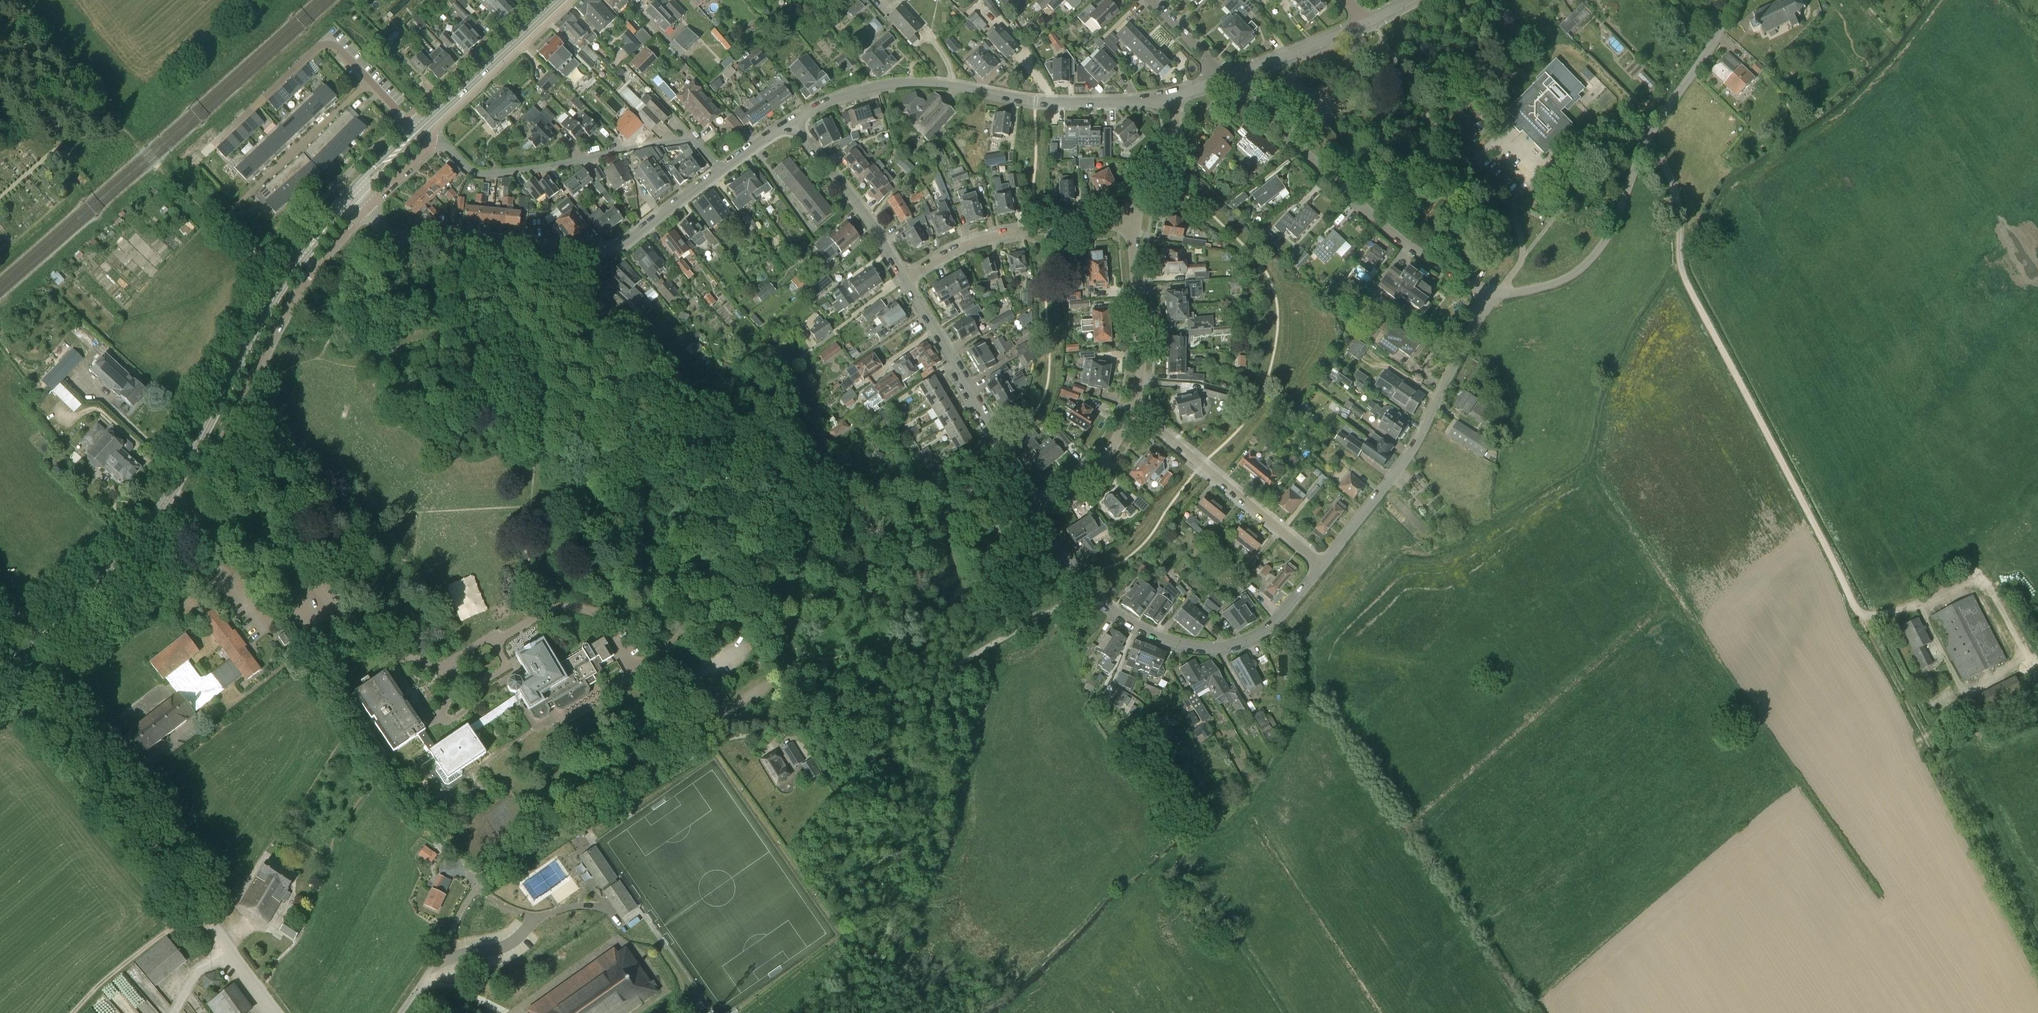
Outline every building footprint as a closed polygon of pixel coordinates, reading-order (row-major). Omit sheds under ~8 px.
[(463,9),(472,1),(471,0),(458,0),(457,1),(463,9)] [(479,1),(480,2),(493,16),(494,15),(500,22),(506,17),(491,1),(492,0),(480,0),(479,1)] [(491,1),(506,17),(515,8),(509,1),(510,0),(492,0),(491,1)] [(599,0),(583,0),(575,8),(599,34),(616,18),(599,0)] [(626,0),(603,0),(612,9),(615,7),(619,12),(629,2),(626,0)] [(853,19),(865,8),(858,0),(846,11),(853,19)] [(965,3),(969,9),(972,7),(978,2),(977,0),(969,0),(965,3)] [(990,0),(982,0),(989,10),(994,6),(990,0)] [(1021,0),(1010,0),(1005,4),(1012,11),(1022,2),(1021,0)] [(1050,0),(1038,0),(1035,3),(1041,9),(1050,0)] [(1047,5),(1053,11),(1064,1),(1072,9),(1074,9),(1080,3),(1080,1),(1079,0),(1052,0),(1047,5)] [(1101,29),(1118,12),(1107,0),(1096,11),(1090,5),(1077,18),(1084,25),(1091,19),(1101,29)] [(1243,4),(1239,0),(1236,3),(1234,0),(1230,0),(1224,5),(1224,7),(1229,13),(1230,12),(1232,13),(1217,27),(1240,51),(1255,37),(1252,34),(1257,29),(1250,22),(1245,27),(1239,21),(1250,11),(1253,7),(1247,0),(1243,4)] [(1304,0),(1292,0),(1301,11),(1300,12),(1299,13),(1300,14),(1299,15),(1307,24),(1315,17),(1309,11),(1312,8),(1304,0)] [(1312,8),(1309,11),(1315,17),(1324,8),(1324,5),(1320,0),(1304,0),(1312,8)] [(1754,32),(1760,30),(1764,37),(1765,36),(1764,35),(1769,33),(1774,30),(1776,29),(1777,31),(1778,30),(1777,29),(1789,23),(1791,28),(1791,30),(1793,30),(1793,28),(1798,25),(1800,26),(1800,25),(1799,24),(1795,17),(1799,14),(1801,15),(1802,14),(1800,13),(1803,7),(1805,7),(1805,6),(1803,6),(1800,1),(1801,0),(1799,0),(1799,1),(1797,0),(1793,0),(1790,1),(1789,0),(1788,0),(1786,1),(1786,0),(1784,0),(1781,1),(1780,1),(1779,1),(1779,2),(1767,8),(1767,7),(1766,7),(1766,9),(1754,15),(1753,14),(1756,21),(1750,24),(1754,32)] [(463,9),(457,1),(451,6),(463,19),(469,14),(463,9)] [(674,25),(684,15),(672,2),(662,11),(655,3),(645,13),(664,33),(670,28),(671,30),(673,28),(672,27),(674,25)] [(1590,15),(1585,10),(1586,9),(1582,5),(1572,14),(1567,19),(1559,27),(1567,35),(1577,25),(1579,26),(1590,15)] [(901,7),(888,19),(908,41),(908,40),(911,44),(916,40),(913,36),(921,29),(901,7)] [(1253,7),(1250,11),(1256,17),(1259,14),(1253,7)] [(1567,19),(1572,14),(1568,9),(1562,13),(1567,19)] [(987,25),(974,12),(967,19),(979,32),(987,25)] [(592,33),(589,35),(575,21),(576,21),(568,13),(561,19),(585,44),(587,43),(589,45),(597,38),(592,33)] [(421,29),(426,25),(417,15),(412,19),(421,29)] [(769,20),(773,26),(778,22),(774,16),(769,20)] [(585,44),(561,19),(554,26),(562,34),(563,34),(574,45),(576,43),(593,62),(598,58),(585,45),(585,44)] [(463,20),(455,27),(473,46),(480,39),(463,20)] [(624,25),(633,35),(639,30),(630,20),(624,25)] [(1031,23),(1023,30),(1032,39),(1040,31),(1031,23)] [(1132,52),(1144,40),(1129,25),(1117,36),(1132,52)] [(473,46),(455,27),(451,31),(454,35),(451,38),(446,32),(439,38),(448,47),(454,42),(465,54),(473,46)] [(698,39),(686,27),(673,40),(673,41),(667,46),(679,59),(685,53),(685,52),(698,39)] [(999,27),(993,32),(1013,54),(1019,48),(999,27)] [(1208,28),(1203,31),(1210,43),(1215,40),(1208,28)] [(731,47),(715,29),(711,32),(726,51),(731,47)] [(1706,40),(1710,34),(1702,29),(1698,35),(1706,40)] [(1013,54),(993,32),(986,39),(1007,60),(1013,54)] [(871,74),(877,80),(896,63),(890,57),(889,58),(883,52),(895,40),(889,33),(860,58),(872,72),(871,74)] [(1064,47),(1059,41),(1058,41),(1053,33),(1047,37),(1057,52),(1064,47)] [(1112,43),(1114,45),(1118,41),(1111,33),(1107,38),(1112,43)] [(400,35),(392,43),(397,48),(405,40),(400,35)] [(1605,41),(1618,55),(1625,49),(1611,35),(1605,41)] [(380,46),(386,39),(383,36),(377,42),(380,46)] [(945,43),(954,53),(960,48),(951,37),(945,43)] [(633,38),(626,45),(621,49),(628,57),(640,46),(633,38)] [(1112,43),(1107,38),(1102,42),(1108,48),(1112,43)] [(579,65),(561,47),(562,47),(555,39),(544,50),(541,46),(537,51),(540,54),(539,55),(546,63),(547,62),(557,72),(558,71),(566,78),(571,83),(574,83),(579,77),(580,74),(575,69),(579,65)] [(1158,54),(1144,40),(1132,52),(1145,65),(1151,59),(1152,60),(1158,54)] [(991,47),(987,42),(966,61),(975,72),(982,80),(999,64),(992,57),(991,57),(988,53),(988,52),(987,51),(991,47)] [(1118,49),(1114,45),(1112,43),(1108,48),(1114,54),(1118,49)] [(347,50),(353,57),(359,51),(353,44),(347,50)] [(1092,61),(1109,79),(1115,73),(1112,70),(1115,67),(1107,59),(1112,55),(1103,46),(1099,51),(1101,53),(1092,61)] [(414,57),(419,51),(414,47),(409,53),(414,57)] [(439,47),(431,55),(446,71),(454,64),(439,47)] [(657,60),(646,50),(632,64),(642,74),(657,60)] [(739,54),(744,60),(749,55),(745,50),(739,54)] [(759,50),(747,59),(752,65),(754,69),(766,59),(759,50)] [(422,74),(428,68),(434,63),(429,58),(431,56),(430,55),(426,51),(422,55),(421,54),(412,63),(422,74)] [(580,51),(576,55),(591,71),(595,66),(580,51)] [(1067,70),(1074,70),(1073,61),(1066,51),(1066,52),(1062,54),(1061,57),(1061,62),(1053,62),(1053,63),(1048,63),(1044,65),(1050,75),(1053,75),(1053,83),(1057,83),(1058,85),(1062,85),(1064,83),(1067,83),(1067,70)] [(835,62),(839,67),(850,58),(846,54),(835,62)] [(1158,54),(1152,60),(1151,59),(1145,65),(1156,77),(1169,65),(1158,54)] [(1728,54),(1711,73),(1737,97),(1755,78),(1728,54)] [(434,63),(428,68),(438,79),(446,71),(431,55),(430,55),(431,56),(429,58),(434,63)] [(725,69),(734,61),(730,56),(721,64),(725,69)] [(805,56),(789,69),(804,87),(804,88),(804,89),(800,92),(805,99),(810,95),(811,96),(828,82),(821,73),(821,74),(805,56)] [(318,57),(312,63),(317,67),(322,62),(318,57)] [(606,58),(603,61),(607,66),(611,63),(606,58)] [(747,59),(742,62),(747,68),(752,65),(747,59)] [(1545,74),(1507,111),(1517,122),(1512,126),(1520,133),(1524,129),(1536,141),(1534,143),(1544,153),(1554,143),(1559,147),(1566,139),(1562,135),(1573,125),(1561,112),(1572,101),(1575,104),(1581,98),(1578,95),(1585,89),(1556,59),(1543,72),(1545,74)] [(1109,79),(1092,61),(1087,67),(1085,65),(1083,65),(1081,67),(1077,67),(1077,81),(1085,81),(1090,76),(1098,84),(1101,81),(1104,84),(1109,79)] [(1762,68),(1756,62),(1752,66),(1758,72),(1762,68)] [(310,80),(315,76),(306,66),(301,71),(310,80)] [(726,71),(731,77),(736,73),(731,67),(726,71)] [(1594,77),(1586,68),(1580,73),(1589,82),(1594,77)] [(619,69),(615,73),(620,78),(624,74),(619,69)] [(310,80),(301,71),(296,75),(305,84),(310,80)] [(731,77),(726,71),(722,75),(727,81),(731,77)] [(536,85),(545,94),(558,81),(549,72),(536,85)] [(1638,76),(1651,89),(1655,85),(1642,72),(1638,76)] [(771,85),(768,87),(773,94),(781,105),(791,98),(788,93),(793,90),(783,77),(780,73),(774,78),(777,81),(771,85)] [(305,84),(296,75),(292,79),(300,89),(305,84)] [(300,89),(292,79),(287,84),(296,93),(300,89)] [(710,85),(714,91),(722,84),(717,79),(710,85)] [(684,89),(712,121),(721,113),(700,89),(700,88),(694,80),(684,89)] [(662,93),(667,88),(663,83),(658,87),(662,93)] [(296,93),(287,84),(282,88),(291,98),(296,93)] [(311,94),(327,111),(332,106),(330,103),(332,101),(334,103),(337,100),(338,101),(338,100),(322,84),(311,94)] [(626,87),(619,93),(639,113),(636,116),(651,131),(660,122),(626,87)] [(773,94),(768,87),(759,94),(764,101),(772,112),(781,105),(773,94)] [(1655,104),(1657,106),(1668,91),(1668,90),(1664,87),(1654,100),(1656,102),(1655,104)] [(291,98),(282,88),(277,93),(286,102),(291,98)] [(712,121),(684,89),(675,96),(682,104),(683,104),(704,128),(712,121)] [(491,99),(506,117),(520,105),(516,100),(510,93),(509,93),(507,90),(502,90),(491,99)] [(937,131),(955,113),(935,94),(922,109),(921,108),(925,103),(915,92),(910,94),(901,103),(913,115),(918,111),(919,112),(908,123),(928,141),(937,132),(937,131)] [(286,102),(277,93),(272,97),(281,107),(286,102)] [(311,94),(300,104),(316,121),(321,116),(319,113),(321,111),(323,113),(326,110),(327,111),(311,94)] [(640,100),(663,124),(671,115),(654,99),(652,100),(648,96),(644,96),(640,100)] [(281,107),(272,97),(268,102),(277,111),(281,107)] [(575,97),(570,102),(579,111),(584,106),(575,97)] [(753,98),(749,101),(762,119),(772,112),(764,101),(759,105),(753,98)] [(506,117),(491,99),(484,105),(483,104),(475,110),(492,131),(500,124),(500,123),(506,117)] [(762,119),(749,101),(744,104),(749,112),(745,115),(739,107),(733,111),(744,126),(749,122),(752,126),(762,119)] [(1220,101),(1212,109),(1217,114),(1225,106),(1220,101)] [(300,104),(289,114),(305,131),(311,126),(308,123),(310,121),(312,123),(315,120),(316,121),(300,104)] [(860,108),(866,130),(870,128),(869,123),(876,121),(876,119),(883,116),(881,107),(873,110),(871,105),(860,108)] [(336,121),(355,140),(365,129),(356,119),(359,117),(349,107),(336,121)] [(535,119),(540,113),(534,107),(528,112),(535,119)] [(541,112),(551,122),(555,118),(545,108),(541,112)] [(853,128),(861,125),(862,131),(866,130),(860,108),(848,112),(850,118),(851,122),(853,128)] [(551,122),(541,112),(540,113),(535,119),(531,122),(536,127),(530,133),(532,135),(527,140),(536,149),(541,144),(544,147),(547,144),(549,146),(554,141),(552,140),(555,137),(546,128),(551,122)] [(583,113),(574,122),(587,135),(589,137),(598,129),(583,113)] [(629,113),(614,128),(625,139),(641,124),(629,113)] [(259,128),(264,123),(255,114),(250,118),(259,128)] [(305,131),(289,114),(278,125),(293,141),(297,137),(295,135),(297,133),(300,136),(305,131)] [(992,139),(1000,140),(1001,136),(1008,137),(1011,117),(994,114),(991,134),(992,134),(992,139)] [(259,128),(250,118),(245,123),(254,132),(259,128)] [(814,129),(823,149),(841,140),(830,118),(815,126),(814,129)] [(587,135),(574,122),(572,124),(566,119),(560,125),(576,140),(580,137),(581,139),(584,138),(587,135)] [(272,120),(264,127),(267,132),(275,124),(272,120)] [(355,140),(336,121),(325,131),(347,153),(350,149),(347,146),(354,139),(355,140)] [(1066,123),(1064,123),(1064,138),(1071,138),(1071,145),(1077,145),(1076,142),(1077,123),(1071,123),(1070,121),(1068,121),(1066,123)] [(1082,123),(1077,123),(1076,142),(1077,145),(1077,146),(1099,147),(1099,129),(1089,129),(1089,123),(1087,123),(1086,121),(1084,121),(1082,123)] [(1126,121),(1112,133),(1126,148),(1139,137),(1135,134),(1136,133),(1134,130),(1135,129),(1130,122),(1128,123),(1126,121)] [(254,132),(245,123),(241,127),(249,136),(254,132)] [(1256,163),(1261,157),(1266,162),(1277,150),(1264,139),(1263,141),(1245,124),(1238,132),(1244,138),(1237,145),(1256,163)] [(278,125),(266,136),(281,153),(287,148),(284,145),(287,143),(288,145),(293,141),(278,125)] [(1205,152),(1195,163),(1207,174),(1230,149),(1225,145),(1232,137),(1219,126),(1213,134),(1214,135),(1201,149),(1205,152)] [(249,136),(241,127),(236,131),(245,141),(249,136)] [(245,141),(236,131),(231,136),(240,145),(245,141)] [(347,153),(325,131),(315,142),(333,160),(340,153),(343,156),(347,153)] [(1330,145),(1333,140),(1332,134),(1327,131),(1322,132),(1318,137),(1319,142),(1324,146),(1330,145)] [(240,145),(231,136),(226,140),(235,150),(240,145)] [(281,153),(266,136),(255,146),(271,163),(270,162),(273,159),(271,157),(273,155),(276,158),(281,153)] [(235,150),(226,140),(221,145),(230,154),(235,150)] [(333,160),(315,142),(304,153),(320,168),(322,170),(325,167),(325,168),(333,160)] [(847,156),(858,147),(854,142),(843,152),(847,156)] [(230,154),(221,145),(217,149),(225,159),(230,154)] [(271,163),(255,146),(244,156),(260,173),(259,172),(262,170),(260,168),(263,165),(265,168),(271,163)] [(850,169),(863,159),(866,156),(858,146),(858,147),(847,156),(842,160),(850,169)] [(1338,153),(1336,151),(1334,146),(1326,150),(1329,157),(1338,153)] [(658,168),(663,165),(651,148),(640,150),(649,162),(634,173),(636,177),(634,178),(640,187),(642,185),(651,197),(669,184),(658,168)] [(663,156),(657,148),(653,151),(659,159),(663,156)] [(703,168),(690,149),(683,154),(697,173),(703,168)] [(942,156),(939,149),(932,151),(934,158),(942,156)] [(863,159),(850,169),(855,175),(853,176),(856,180),(874,165),(869,159),(873,157),(870,153),(866,156),(863,159)] [(984,157),(986,167),(1005,163),(1004,153),(984,157)] [(1723,166),(1734,164),(1731,153),(1721,156),(1723,166)] [(292,164),(308,183),(317,176),(316,176),(319,173),(317,171),(317,170),(303,154),(292,164)] [(683,154),(678,157),(691,176),(696,173),(696,174),(697,173),(683,154)] [(260,173),(244,156),(233,167),(249,184),(249,183),(248,182),(251,180),(249,178),(252,175),(254,178),(260,173)] [(691,176),(678,157),(672,162),(685,181),(687,180),(686,180),(691,176)] [(902,157),(901,158),(896,163),(901,168),(907,161),(902,157)] [(789,158),(773,170),(783,182),(798,169),(789,158)] [(621,161),(604,171),(616,190),(633,180),(621,161)] [(879,161),(874,165),(856,180),(860,184),(864,180),(868,185),(885,171),(884,171),(883,169),(884,168),(879,162),(879,161)] [(685,181),(672,162),(666,166),(680,185),(685,181)] [(308,183),(292,164),(280,173),(300,196),(303,193),(301,190),(308,183)] [(446,167),(435,177),(444,187),(456,176),(455,175),(451,170),(447,166),(446,167)] [(460,170),(456,166),(451,170),(455,175),(460,170)] [(962,167),(953,170),(955,175),(961,173),(964,172),(962,167)] [(599,182),(605,178),(599,168),(592,172),(598,182),(599,182)] [(791,192),(805,182),(807,180),(798,169),(783,182),(791,192)] [(573,178),(584,191),(588,188),(586,186),(592,181),(584,170),(573,178)] [(885,171),(868,185),(872,190),(868,194),(872,198),(873,197),(889,184),(893,181),(885,171)] [(739,179),(756,202),(759,200),(754,193),(760,189),(765,195),(772,190),(759,172),(754,176),(750,172),(739,179)] [(1107,172),(1091,179),(1099,197),(1101,196),(1102,197),(1106,196),(1107,193),(1108,193),(1108,191),(1115,188),(1107,172)] [(300,196),(280,173),(269,183),(286,202),(294,196),(296,199),(300,196)] [(955,175),(951,177),(953,183),(963,180),(961,173),(955,175)] [(938,191),(944,188),(939,174),(933,180),(938,191)] [(1010,189),(1018,188),(1016,175),(1008,176),(1010,189)] [(435,177),(426,186),(435,196),(438,193),(442,197),(444,196),(449,201),(453,197),(448,191),(444,187),(435,177)] [(1276,177),(1251,196),(1261,208),(1286,190),(1276,177)] [(566,190),(563,192),(568,199),(572,197),(573,199),(584,191),(573,178),(563,186),(566,190)] [(1006,214),(1001,186),(1000,178),(993,179),(996,196),(994,196),(998,216),(1006,214)] [(524,187),(521,189),(529,200),(532,198),(535,201),(544,194),(545,194),(538,185),(534,179),(529,184),(530,185),(525,188),(525,187),(525,186),(524,187)] [(543,181),(538,185),(545,194),(548,199),(558,192),(561,189),(556,183),(553,185),(548,179),(544,183),(543,181)] [(756,202),(739,179),(728,188),(736,198),(734,200),(741,209),(743,208),(750,202),(752,205),(756,202)] [(800,203),(815,191),(807,180),(805,182),(791,192),(800,203)] [(593,186),(601,195),(603,193),(602,191),(604,189),(599,182),(598,182),(593,186)] [(286,202),(269,183),(258,193),(259,194),(256,197),(263,206),(266,203),(275,213),(287,203),(286,202)] [(920,193),(915,196),(918,201),(923,198),(920,193),(925,188),(920,183),(916,187),(920,193)] [(1073,183),(1059,184),(1060,189),(1055,190),(1056,197),(1060,197),(1060,201),(1062,201),(1063,203),(1068,202),(1068,201),(1074,200),(1073,183)] [(893,189),(889,184),(873,197),(878,204),(889,193),(893,189)] [(901,193),(897,185),(891,192),(894,197),(901,193)] [(1015,212),(1011,193),(1009,194),(1008,185),(1001,186),(1006,214),(1015,212)] [(426,186),(415,196),(424,206),(434,197),(435,196),(426,186)] [(451,188),(448,191),(453,197),(457,194),(451,188)] [(612,199),(604,189),(602,191),(603,193),(601,195),(603,199),(604,199),(607,203),(612,199)] [(711,229),(730,215),(713,191),(694,205),(711,229)] [(824,202),(815,191),(800,203),(809,214),(824,202)] [(1228,206),(1232,210),(1248,198),(1244,193),(1228,206)] [(975,194),(968,196),(976,222),(984,219),(978,199),(977,199),(975,194)] [(894,212),(904,206),(898,195),(887,201),(894,212)] [(424,206),(415,196),(405,205),(406,206),(404,207),(407,211),(409,209),(415,215),(419,211),(424,216),(425,215),(430,219),(433,216),(428,210),(424,206)] [(918,201),(915,196),(909,199),(912,204),(917,202),(918,201)] [(976,222),(968,196),(961,198),(963,203),(961,203),(967,224),(976,222)] [(519,211),(527,211),(527,197),(519,197),(519,211)] [(589,226),(578,211),(574,207),(568,199),(556,208),(563,217),(550,227),(562,242),(567,238),(570,241),(589,226)] [(775,204),(783,214),(788,210),(781,200),(775,204)] [(938,211),(947,233),(955,229),(947,210),(950,209),(946,201),(938,205),(940,210),(938,211)] [(769,202),(759,213),(769,222),(779,212),(769,202)] [(816,226),(833,212),(824,202),(809,214),(814,221),(813,222),(816,226)] [(579,203),(574,207),(578,211),(580,209),(582,210),(584,208),(579,203)] [(947,233),(938,211),(930,214),(925,203),(920,208),(924,217),(926,216),(929,222),(932,220),(939,236),(947,233)] [(1306,205),(1293,219),(1287,213),(1274,227),(1281,234),(1286,229),(1296,239),(1318,216),(1306,205)] [(911,217),(904,206),(894,212),(900,224),(911,217)] [(432,207),(428,210),(433,216),(437,213),(432,207)] [(479,223),(480,208),(466,207),(465,222),(467,222),(467,223),(472,223),(472,222),(479,223)] [(480,208),(479,223),(492,224),(494,210),(480,208)] [(580,209),(578,211),(589,226),(592,223),(593,224),(599,220),(598,218),(602,214),(599,210),(590,216),(584,208),(582,210),(580,209)] [(614,209),(604,217),(612,227),(622,220),(614,209)] [(494,210),(492,224),(506,225),(507,211),(494,210)] [(507,211),(506,225),(519,227),(520,225),(521,225),(522,221),(520,221),(521,212),(507,211)] [(1220,212),(1218,217),(1226,220),(1228,215),(1220,212)] [(599,220),(593,224),(602,235),(612,227),(604,217),(602,214),(598,218),(599,220)] [(757,227),(748,214),(741,219),(750,232),(757,227)] [(922,215),(907,223),(911,231),(906,234),(914,248),(915,248),(917,249),(921,247),(921,245),(926,242),(918,229),(926,224),(922,215)] [(702,233),(700,232),(702,230),(697,224),(695,224),(691,218),(686,222),(684,221),(681,223),(681,225),(680,226),(693,243),(694,243),(697,246),(699,246),(704,243),(705,240),(710,247),(711,246),(713,249),(719,245),(707,229),(702,233)] [(1181,220),(1167,218),(1166,224),(1164,223),(1162,235),(1182,238),(1183,226),(1180,226),(1181,220)] [(750,232),(741,220),(735,224),(744,236),(750,232)] [(822,256),(853,230),(847,223),(830,237),(828,235),(814,246),(822,256)] [(1271,245),(1276,240),(1264,228),(1259,234),(1271,245)] [(853,230),(822,256),(828,263),(838,255),(835,251),(838,249),(841,253),(859,237),(853,230)] [(680,258),(690,250),(675,231),(661,241),(673,255),(676,252),(680,258)] [(1334,231),(1313,253),(1325,264),(1346,242),(1334,231)] [(686,244),(691,251),(694,248),(689,242),(686,244)] [(666,265),(647,244),(634,255),(645,268),(644,269),(651,278),(657,282),(661,279),(658,276),(667,268),(665,266),(666,265)] [(807,247),(798,255),(802,260),(811,252),(807,247)] [(1301,247),(1295,253),(1299,257),(1305,250),(1301,247)] [(1088,272),(1106,271),(1106,270),(1107,269),(1106,264),(1105,263),(1105,256),(1101,257),(1101,253),(1091,254),(1091,252),(1085,253),(1086,266),(1083,266),(1083,272),(1088,272)] [(1168,259),(1163,259),(1163,274),(1185,273),(1185,272),(1187,272),(1190,273),(1192,273),(1194,272),(1195,272),(1205,272),(1205,265),(1195,266),(1185,267),(1185,257),(1183,257),(1182,252),(1168,253),(1168,259)] [(1305,253),(1294,264),(1299,269),(1310,257),(1305,253)] [(1011,256),(1009,256),(1011,271),(1020,270),(1021,274),(1026,273),(1025,269),(1023,254),(1016,255),(1015,254),(1011,254),(1011,256)] [(997,273),(993,259),(982,262),(986,276),(987,276),(989,281),(997,279),(996,273),(997,273)] [(691,270),(682,260),(675,265),(684,275),(691,270)] [(624,277),(634,287),(641,280),(630,270),(631,269),(623,261),(613,272),(621,279),(624,277)] [(870,268),(850,283),(849,281),(841,287),(842,288),(833,295),(838,301),(847,294),(855,291),(876,276),(870,268)] [(1430,297),(1432,291),(1422,283),(1425,279),(1412,270),(1409,268),(1403,276),(1393,269),(1379,288),(1397,301),(1400,296),(1421,312),(1428,302),(1427,301),(1430,297)] [(791,282),(798,290),(811,278),(804,270),(791,282)] [(1106,271),(1088,272),(1088,281),(1087,281),(1088,294),(1094,293),(1093,288),(1107,287),(1106,280),(1107,279),(1107,274),(1106,273),(1106,271)] [(621,279),(613,272),(607,279),(620,290),(611,299),(632,318),(638,312),(632,306),(642,296),(633,288),(634,287),(624,277),(621,279)] [(951,277),(960,292),(964,301),(969,310),(977,306),(973,298),(972,299),(966,289),(968,287),(959,272),(951,277)] [(837,301),(844,310),(854,303),(853,302),(860,298),(860,299),(881,283),(876,276),(855,291),(847,294),(838,301),(837,301)] [(960,292),(951,277),(941,282),(950,298),(960,292)] [(1008,289),(1004,278),(997,281),(1000,292),(1008,289)] [(810,302),(828,287),(822,280),(804,295),(810,302)] [(1022,303),(1032,303),(1032,289),(1032,281),(1026,281),(1026,289),(1027,289),(1027,292),(1022,293),(1022,303)] [(1345,288),(1354,295),(1359,288),(1349,281),(1345,288)] [(950,298),(941,282),(939,284),(938,283),(933,285),(934,287),(932,288),(941,303),(943,301),(947,307),(952,303),(949,298),(950,298)] [(1168,307),(1187,306),(1186,299),(1197,298),(1202,294),(1201,282),(1186,283),(1187,293),(1167,294),(1168,307)] [(667,283),(658,290),(669,303),(678,295),(667,283)] [(775,291),(770,284),(756,295),(761,302),(775,291)] [(645,294),(649,299),(655,294),(651,289),(645,294)] [(987,291),(981,294),(983,299),(989,297),(987,291)] [(1066,302),(1080,300),(1080,293),(1065,294),(1066,302)] [(704,299),(711,308),(716,303),(710,295),(704,299)] [(1392,305),(1382,297),(1379,302),(1388,310),(1392,305)] [(1367,320),(1374,309),(1363,300),(1355,311),(1367,320)] [(969,310),(964,301),(959,304),(963,313),(964,313),(969,310)] [(1077,301),(1071,302),(1068,302),(1069,309),(1090,308),(1089,301),(1077,301)] [(831,307),(827,302),(821,307),(824,312),(831,307)] [(876,317),(882,325),(874,330),(873,327),(865,333),(869,340),(876,335),(888,326),(886,323),(901,311),(896,304),(876,317)] [(879,312),(874,305),(868,310),(872,317),(879,312)] [(969,310),(964,313),(966,317),(962,319),(963,321),(953,327),(957,334),(957,335),(959,338),(960,338),(961,340),(971,334),(972,336),(978,332),(974,325),(981,321),(977,314),(980,312),(977,306),(969,310)] [(1168,321),(1187,320),(1188,331),(1189,331),(1211,329),(1213,329),(1212,317),(1194,319),(1193,314),(1187,314),(1187,306),(1168,307),(1168,321)] [(1081,327),(1109,325),(1109,324),(1110,323),(1110,319),(1109,318),(1108,309),(1092,310),(1093,321),(1080,322),(1081,327)] [(958,315),(955,310),(949,313),(952,318),(958,315)] [(888,326),(876,335),(880,340),(888,334),(887,333),(907,319),(901,311),(886,323),(888,326)] [(1011,314),(1010,311),(989,324),(992,330),(1013,317),(1011,314)] [(1017,318),(1022,326),(1030,322),(1025,313),(1017,318)] [(754,323),(757,320),(753,314),(749,318),(754,323)] [(832,331),(825,321),(823,322),(820,317),(813,322),(817,327),(810,332),(817,342),(832,331)] [(1081,328),(1076,328),(1077,332),(1081,332),(1081,333),(1094,332),(1095,342),(1110,341),(1110,332),(1111,331),(1110,327),(1109,326),(1109,325),(1081,327),(1081,328)] [(1379,346),(1391,354),(1396,347),(1411,357),(1421,344),(1395,325),(1379,346)] [(653,338),(644,329),(640,334),(649,342),(653,338)] [(997,348),(1005,343),(1001,337),(993,342),(997,348)] [(1168,338),(1168,350),(1185,350),(1185,339),(1168,338)] [(1356,339),(1346,351),(1359,361),(1369,348),(1356,339)] [(1005,343),(997,348),(1001,355),(1014,347),(1010,340),(1005,343)] [(974,362),(990,353),(983,341),(968,350),(974,362)] [(918,357),(927,371),(940,362),(926,342),(910,353),(915,359),(918,357)] [(836,343),(825,350),(831,358),(841,351),(836,343)] [(1020,357),(1029,351),(1024,343),(1015,348),(1020,357)] [(693,357),(700,349),(699,348),(692,356),(693,357)] [(65,357),(74,366),(82,358),(73,349),(65,357)] [(859,354),(855,349),(848,354),(852,359),(859,354)] [(1168,350),(1168,362),(1185,362),(1185,350),(1168,350)] [(1027,363),(1033,359),(1032,351),(1023,356),(1027,363)] [(120,397),(121,395),(135,381),(105,353),(104,354),(105,354),(95,364),(90,370),(120,397)] [(852,378),(877,360),(872,353),(847,371),(852,378)] [(990,353),(974,362),(981,374),(996,365),(990,353)] [(908,354),(892,365),(903,382),(919,370),(908,354)] [(882,368),(877,360),(852,378),(854,382),(862,377),(864,381),(882,368)] [(1083,372),(1108,376),(1109,370),(1111,370),(1112,366),(1110,365),(1110,364),(1093,361),(1090,361),(1084,361),(1083,372)] [(1185,362),(1168,362),(1167,374),(1177,375),(1177,380),(1204,382),(1204,376),(1192,376),(1192,371),(1189,371),(1189,369),(1185,369),(1185,362)] [(51,390),(60,382),(67,374),(58,365),(42,381),(46,385),(51,390)] [(1340,380),(1350,387),(1355,380),(1341,370),(1334,365),(1326,375),(1333,381),(1338,384),(1340,380)] [(1009,382),(1006,384),(1003,377),(1004,376),(1003,374),(1009,371),(1007,367),(989,377),(993,383),(988,385),(995,397),(1012,388),(1011,387),(1009,382)] [(1402,381),(1386,370),(1374,387),(1391,399),(1390,400),(1399,406),(1400,405),(1413,413),(1424,397),(1418,393),(1419,392),(1403,380),(1402,381)] [(1013,379),(1008,381),(1009,382),(1011,387),(1016,384),(1025,379),(1021,372),(1012,377),(1013,379)] [(1108,376),(1083,372),(1081,383),(1086,385),(1089,385),(1089,386),(1106,389),(1106,387),(1108,387),(1109,384),(1107,382),(1108,376)] [(892,373),(862,394),(867,401),(872,398),(897,381),(892,373)] [(67,378),(74,384),(77,381),(71,375),(67,378)] [(925,398),(940,389),(934,378),(918,387),(925,398)] [(1025,379),(1016,384),(1019,389),(1028,384),(1025,379)] [(1326,379),(1323,383),(1328,387),(1331,382),(1326,379)] [(132,406),(146,391),(135,381),(121,395),(132,406)] [(897,381),(872,398),(867,401),(872,408),(877,405),(902,388),(897,381)] [(1355,385),(1365,392),(1367,388),(1358,381),(1355,385)] [(1072,391),(1082,395),(1084,388),(1074,384),(1072,391)] [(832,395),(841,390),(839,387),(830,392),(832,395)] [(1012,388),(995,397),(1001,408),(1015,400),(1012,393),(1014,392),(1012,388)] [(1063,398),(1065,394),(1066,395),(1068,390),(1062,388),(1060,392),(1058,396),(1063,398)] [(851,389),(850,390),(840,399),(844,405),(856,397),(851,389)] [(946,399),(940,389),(925,398),(931,408),(946,399)] [(1229,393),(1216,389),(1214,398),(1226,401),(1229,393)] [(1464,391),(1455,406),(1468,414),(1478,400),(1464,391)] [(1187,417),(1193,416),(1194,420),(1202,418),(1200,410),(1205,408),(1201,394),(1196,396),(1196,394),(1175,399),(1175,401),(1173,403),(1174,407),(1176,407),(1179,416),(1186,415),(1187,417)] [(1346,401),(1352,405),(1356,399),(1350,395),(1346,401)] [(946,399),(931,408),(937,419),(953,410),(946,399)] [(1479,399),(1473,411),(1490,419),(1495,407),(1479,399)] [(1068,400),(1064,406),(1072,411),(1067,420),(1085,431),(1086,429),(1087,429),(1090,425),(1089,424),(1094,417),(1088,414),(1090,411),(1082,406),(1082,407),(1077,404),(1076,405),(1068,400)] [(1353,405),(1349,411),(1360,419),(1365,413),(1353,405)] [(1375,405),(1372,409),(1377,413),(1381,415),(1405,433),(1409,428),(1408,426),(1407,425),(1408,423),(1400,417),(1400,415),(1390,407),(1384,408),(1382,410),(1375,405)] [(1351,413),(1343,407),(1337,416),(1345,421),(1351,413)] [(959,420),(953,410),(937,419),(944,429),(959,420)] [(886,411),(880,414),(888,428),(894,424),(886,411)] [(806,416),(805,412),(798,414),(800,420),(801,420),(801,423),(810,420),(808,416),(806,416)] [(1401,439),(1405,433),(1381,415),(1378,419),(1383,423),(1379,427),(1396,439),(1397,438),(1399,439),(1401,439)] [(965,431),(959,420),(944,429),(950,440),(965,431)] [(842,422),(829,432),(834,438),(847,429),(842,422)] [(1492,443),(1458,422),(1449,436),(1483,458),(1492,443)] [(102,469),(103,468),(123,487),(141,468),(127,455),(132,449),(132,445),(119,432),(116,436),(113,434),(109,434),(97,423),(85,437),(95,446),(94,447),(95,448),(88,455),(89,456),(89,461),(97,468),(102,468),(102,469)] [(802,436),(806,443),(810,440),(810,441),(817,436),(812,429),(802,436)] [(920,434),(918,430),(910,434),(913,438),(920,434)] [(1033,430),(1029,434),(1034,439),(1038,435),(1033,430)] [(965,431),(950,440),(956,451),(972,442),(965,431)] [(1053,443),(1043,451),(1042,451),(1052,464),(1063,455),(1059,449),(1063,446),(1065,448),(1070,444),(1060,432),(1055,436),(1057,438),(1052,442),(1053,443)] [(1034,439),(1029,434),(1021,442),(1025,447),(1027,446),(1032,452),(1034,450),(1038,455),(1032,460),(1042,472),(1052,464),(1042,451),(1043,451),(1034,439)] [(1358,456),(1361,452),(1370,459),(1371,458),(1374,461),(1382,467),(1390,457),(1388,455),(1373,444),(1369,442),(1368,442),(1362,449),(1349,440),(1341,434),(1337,440),(1358,456)] [(1314,441),(1320,446),(1325,441),(1318,435),(1314,441)] [(817,455),(826,449),(819,439),(807,449),(812,456),(815,453),(817,455)] [(1377,439),(1373,444),(1388,455),(1393,448),(1381,439),(1380,441),(1377,439)] [(1269,449),(1273,444),(1269,441),(1265,446),(1269,449)] [(1273,444),(1269,449),(1274,453),(1278,448),(1273,444)] [(76,446),(71,452),(78,459),(83,453),(76,446)] [(923,455),(930,451),(928,447),(920,452),(923,455)] [(881,460),(884,454),(878,451),(876,457),(881,460)] [(932,455),(930,451),(923,455),(925,459),(932,455)] [(1140,463),(1157,477),(1162,471),(1161,464),(1160,463),(1161,463),(1160,462),(1163,460),(1157,455),(1157,456),(1150,451),(1144,459),(1140,463)] [(1250,472),(1260,460),(1252,453),(1249,456),(1248,455),(1241,464),(1250,472)] [(1167,462),(1173,464),(1176,459),(1170,456),(1167,462)] [(1341,457),(1337,461),(1344,468),(1348,465),(1341,457)] [(1261,461),(1260,460),(1250,472),(1260,480),(1270,468),(1269,468),(1273,463),(1270,459),(1269,459),(1267,462),(1269,464),(1267,467),(1260,462),(1261,461)] [(1150,477),(1154,480),(1157,477),(1140,463),(1130,475),(1137,480),(1136,482),(1142,486),(1144,483),(1145,484),(1150,477)] [(1270,468),(1260,480),(1269,488),(1276,480),(1275,479),(1278,475),(1270,468)] [(1167,472),(1161,480),(1166,484),(1172,476),(1167,472)] [(1365,486),(1350,474),(1339,487),(1354,499),(1365,486)] [(1315,485),(1305,497),(1310,501),(1320,489),(1315,485)] [(1047,493),(1045,486),(1038,488),(1040,495),(1047,493)] [(1303,500),(1290,488),(1278,503),(1291,514),(1303,500)] [(1107,499),(1106,501),(1104,503),(1110,509),(1108,511),(1113,517),(1116,514),(1117,516),(1125,509),(1130,515),(1135,510),(1130,505),(1130,504),(1118,490),(1112,496),(1110,496),(1109,496),(1108,497),(1107,497),(1107,499)] [(1153,500),(1145,493),(1141,497),(1149,504),(1153,500)] [(1207,516),(1217,504),(1207,495),(1199,504),(1199,505),(1197,508),(1207,516)] [(1138,497),(1133,503),(1142,511),(1148,505),(1138,497)] [(1326,517),(1334,523),(1340,516),(1341,516),(1343,515),(1343,512),(1347,508),(1339,502),(1326,517)] [(1227,513),(1217,504),(1207,516),(1216,524),(1219,520),(1220,521),(1227,513)] [(1307,505),(1301,512),(1306,516),(1312,509),(1307,505)] [(1089,516),(1077,524),(1086,537),(1097,529),(1089,516)] [(1334,523),(1326,517),(1314,532),(1321,538),(1325,534),(1327,533),(1329,532),(1329,529),(1334,523)] [(1193,522),(1189,526),(1194,531),(1198,527),(1193,522)] [(1086,537),(1077,524),(1066,531),(1074,544),(1081,540),(1092,556),(1097,553),(1093,548),(1086,537)] [(1236,534),(1233,537),(1242,545),(1245,542),(1252,533),(1242,525),(1235,533),(1236,534)] [(1245,542),(1242,545),(1252,553),(1255,550),(1256,550),(1263,542),(1252,533),(1245,542)] [(1216,552),(1223,544),(1218,540),(1212,548),(1216,552)] [(1098,545),(1093,548),(1097,553),(1102,550),(1098,545)] [(1134,575),(1139,579),(1151,563),(1145,559),(1134,575)] [(1289,563),(1276,579),(1283,585),(1289,578),(1291,578),(1292,576),(1292,574),(1296,569),(1289,563)] [(1266,565),(1263,569),(1268,573),(1272,569),(1266,565)] [(1260,573),(1265,577),(1268,573),(1263,569),(1260,573)] [(1148,578),(1144,584),(1138,580),(1121,604),(1130,611),(1140,597),(1143,599),(1151,589),(1155,583),(1148,578)] [(1283,585),(1276,579),(1263,594),(1271,600),(1275,595),(1277,595),(1278,594),(1278,592),(1283,585)] [(1168,582),(1164,587),(1144,615),(1157,625),(1179,595),(1175,590),(1168,582)] [(1175,590),(1179,595),(1182,598),(1187,594),(1180,586),(1175,590)] [(1155,592),(1151,589),(1143,599),(1140,597),(1130,611),(1139,617),(1156,593),(1155,592)] [(1242,601),(1237,604),(1242,612),(1236,616),(1239,621),(1241,620),(1244,624),(1246,623),(1248,625),(1256,620),(1249,610),(1254,606),(1245,593),(1240,597),(1242,601)] [(1180,610),(1202,628),(1209,620),(1193,606),(1199,599),(1194,595),(1188,602),(1180,610)] [(1930,617),(1964,682),(2007,660),(1973,595),(1930,617)] [(1205,604),(1215,613),(1221,605),(1211,597),(1205,604)] [(493,603),(497,616),(509,612),(505,600),(493,603)] [(1242,612),(1237,604),(1223,614),(1238,632),(1248,625),(1246,623),(1244,624),(1241,620),(1239,621),(1236,616),(1242,612)] [(222,648),(223,651),(240,637),(235,630),(233,632),(215,609),(200,620),(222,648)] [(1202,628),(1180,610),(1173,619),(1195,637),(1202,628)] [(1924,630),(1922,627),(1918,619),(1904,626),(1910,639),(1909,640),(1914,649),(1912,650),(1922,669),(1932,663),(1923,646),(1930,643),(1924,630)] [(1105,635),(1096,648),(1095,650),(1104,656),(1119,634),(1112,629),(1107,636),(1105,635)] [(285,646),(290,642),(284,633),(278,637),(285,646)] [(234,664),(230,660),(203,682),(187,661),(199,652),(186,634),(150,663),(163,680),(166,677),(178,694),(126,734),(142,754),(194,714),(190,708),(196,703),(200,708),(214,697),(214,696),(242,675),(234,664)] [(1119,634),(1104,656),(1113,662),(1123,647),(1121,645),(1126,639),(1119,634)] [(240,637),(223,651),(230,660),(234,664),(249,653),(244,647),(246,646),(240,637)] [(433,757),(438,766),(436,767),(436,771),(445,784),(448,785),(462,776),(462,772),(461,770),(486,753),(473,734),(513,707),(513,704),(522,699),(529,711),(534,719),(540,720),(547,716),(549,710),(548,709),(554,706),(561,707),(585,692),(587,686),(596,681),(593,676),(596,674),(596,673),(602,670),(598,665),(614,656),(603,638),(588,647),(587,646),(586,645),(585,645),(584,645),(583,646),(582,647),(582,648),(582,649),(582,650),(583,651),(558,665),(543,639),(535,644),(530,643),(525,646),(524,651),(516,656),(527,675),(526,676),(524,672),(517,676),(516,679),(514,679),(509,682),(507,687),(510,692),(515,693),(515,696),(468,727),(467,726),(435,747),(424,730),(425,730),(407,704),(409,702),(410,701),(406,696),(405,695),(403,697),(385,671),(371,681),(368,677),(361,682),(364,686),(353,693),(371,718),(372,717),(376,723),(374,724),(393,752),(417,735),(429,752),(416,760),(420,766),(433,757)] [(1132,668),(1135,662),(1142,643),(1134,640),(1127,659),(1128,659),(1128,660),(1126,666),(1132,668)] [(1135,662),(1132,668),(1139,671),(1141,670),(1149,673),(1158,650),(1142,643),(1135,662)] [(1093,655),(1096,650),(1095,650),(1097,647),(1092,644),(1087,651),(1093,655)] [(1164,671),(1161,666),(1166,653),(1158,650),(1149,673),(1148,675),(1156,679),(1162,677),(1164,671)] [(249,653),(234,664),(242,675),(246,681),(261,669),(249,653)] [(1245,673),(1253,669),(1255,668),(1256,665),(1254,661),(1251,661),(1249,662),(1245,655),(1230,664),(1245,692),(1253,687),(1245,673)] [(1103,659),(1098,669),(1105,672),(1110,662),(1103,659)] [(1216,699),(1193,661),(1180,669),(1195,695),(1208,687),(1215,699),(1216,699)] [(1232,689),(1228,691),(1211,662),(1198,670),(1193,661),(1216,699),(1224,695),(1230,705),(1234,702),(1240,712),(1247,708),(1235,689),(1233,690),(1232,689)] [(1261,683),(1253,669),(1245,673),(1253,687),(1261,683)] [(1124,687),(1129,676),(1121,673),(1117,683),(1124,687)] [(1129,676),(1124,687),(1131,690),(1136,679),(1129,676)] [(2032,708),(2015,677),(1972,699),(1988,730),(2032,708)] [(1085,687),(1090,691),(1096,682),(1091,679),(1085,687)] [(1269,686),(1266,680),(1261,683),(1264,689),(1269,686)] [(1142,694),(1148,697),(1152,687),(1146,685),(1142,694)] [(1109,696),(1123,704),(1123,703),(1127,697),(1126,696),(1113,689),(1109,696)] [(1198,694),(1193,697),(1196,703),(1202,700),(1198,694)] [(1202,705),(1194,710),(1202,723),(1210,718),(1202,705)] [(1187,716),(1193,726),(1198,722),(1193,713),(1187,716)] [(1264,717),(1256,722),(1273,751),(1276,738),(1264,717)] [(107,739),(127,766),(132,762),(112,735),(107,739)] [(785,749),(796,767),(805,761),(794,743),(785,749)] [(791,775),(777,751),(763,760),(777,784),(791,775)] [(580,858),(622,918),(635,909),(593,848),(580,858)] [(437,855),(432,851),(425,860),(430,865),(437,855)] [(281,901),(287,892),(295,878),(267,861),(240,905),(269,922),(281,901)] [(425,905),(437,911),(451,881),(439,875),(425,905)] [(287,920),(280,931),(294,940),(301,929),(287,920)] [(639,1001),(640,1002),(655,992),(625,949),(616,955),(617,957),(537,1012),(622,1012),(639,1001)] [(203,988),(215,992),(223,982),(215,972),(203,976),(203,988)] [(146,973),(137,979),(149,999),(158,993),(146,973)] [(697,995),(689,1002),(698,1012),(706,1006),(697,995)] [(158,1006),(163,1012),(166,1012),(170,1010),(165,1001),(158,1006)]
